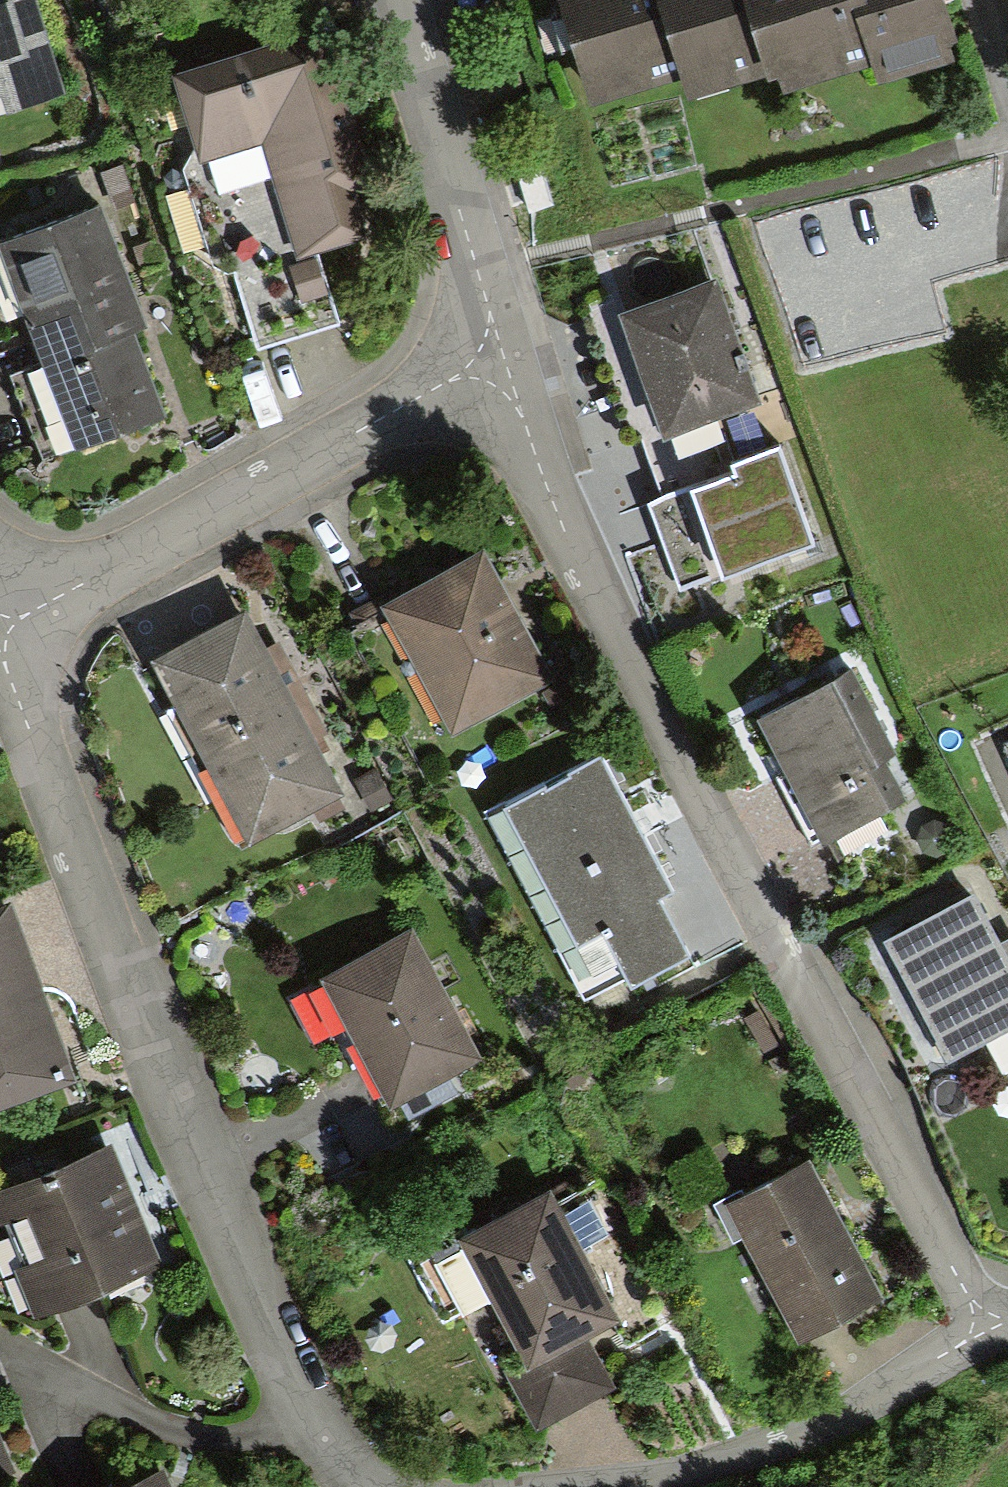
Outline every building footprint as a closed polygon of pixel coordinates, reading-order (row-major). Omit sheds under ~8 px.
[(2,77),(7,93),(62,76),(39,0),(0,0),(0,78),(2,77)] [(593,99),(684,72),(663,0),(563,0),(593,99)] [(689,87),(770,63),(751,0),(663,0),(689,87)] [(775,79),(869,51),(853,0),(752,0),(775,79)] [(865,34),(942,11),(939,0),(854,0),(865,34)] [(359,182),(314,33),(174,75),(198,156),(261,137),(296,253),(353,236),(339,188),(359,182)] [(75,436),(165,403),(134,318),(143,315),(98,195),(0,232),(0,235),(75,436)] [(714,276),(620,309),(663,430),(757,397),(714,276)] [(693,482),(650,496),(681,587),(818,541),(781,432),(727,451),(730,457),(689,471),(693,482)] [(479,544),(383,594),(451,722),(547,671),(479,544)] [(343,785),(244,602),(153,650),(252,834),(343,785)] [(852,666),(765,710),(826,831),(903,793),(883,753),(893,748),(852,666)] [(604,747),(490,805),(586,993),(628,971),(638,991),(696,962),(661,894),(676,887),(604,747)] [(884,928),(949,1052),(1007,1021),(1007,946),(974,881),(884,928)] [(75,1071),(11,900),(0,904),(0,1099),(75,1071)] [(478,1047),(414,923),(322,970),(386,1094),(478,1047)] [(110,1137),(0,1182),(0,1229),(31,1305),(158,1253),(110,1137)] [(872,1296),(803,1165),(726,1205),(795,1337),(872,1296)] [(621,1312),(552,1185),(462,1235),(530,1359),(508,1371),(535,1419),(618,1373),(592,1327),(621,1312)] [(102,1486),(177,1486),(165,1460),(102,1486)]
